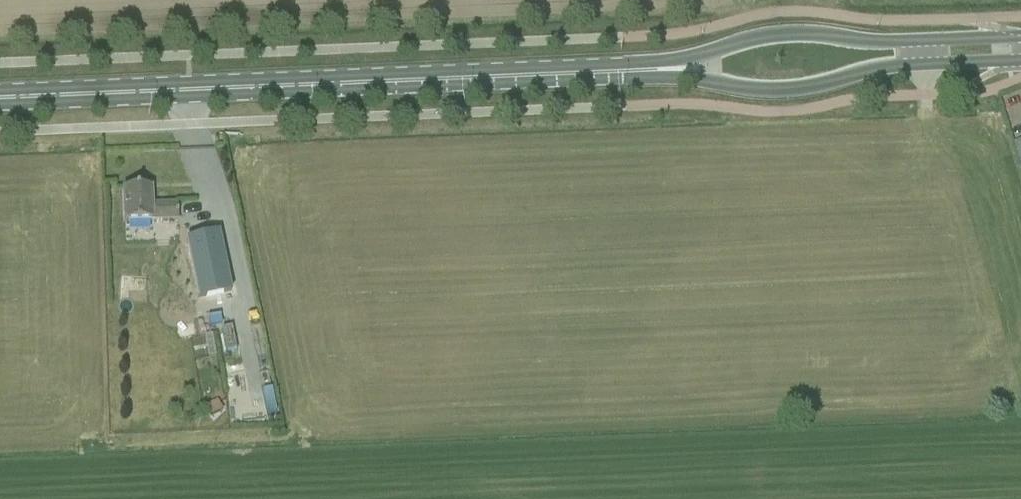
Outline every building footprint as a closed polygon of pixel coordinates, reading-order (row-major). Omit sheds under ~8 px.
[(151,189),(122,190),(123,225),(153,223),(154,233),(188,232),(187,205),(152,206),(151,189)] [(218,234),(186,241),(198,299),(230,293),(218,234)] [(222,411),(217,402),(206,408),(210,417),(222,411)]
